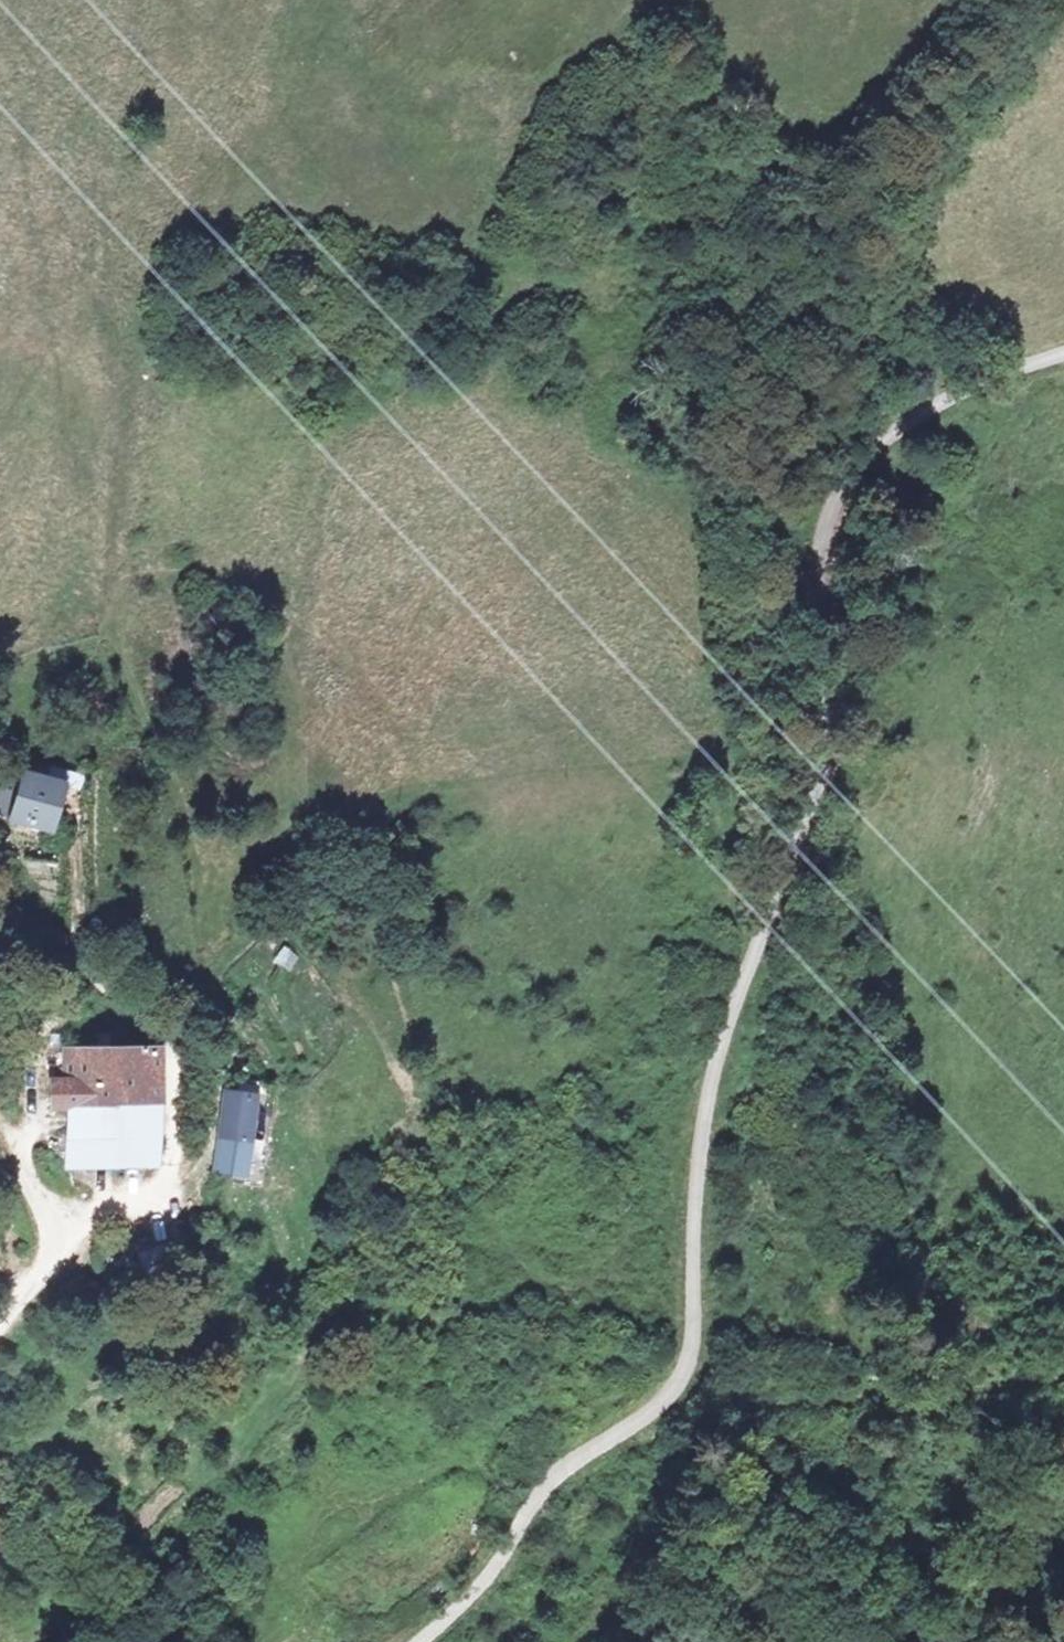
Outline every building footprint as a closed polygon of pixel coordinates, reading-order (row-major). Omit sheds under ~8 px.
[(0,816),(0,822),(40,834),(54,787),(12,775),(0,816)] [(148,1050),(53,1049),(53,1084),(39,1083),(38,1112),(53,1112),(52,1171),(147,1172),(148,1050)] [(241,1098),(213,1095),(207,1141),(235,1144),(241,1098)]
